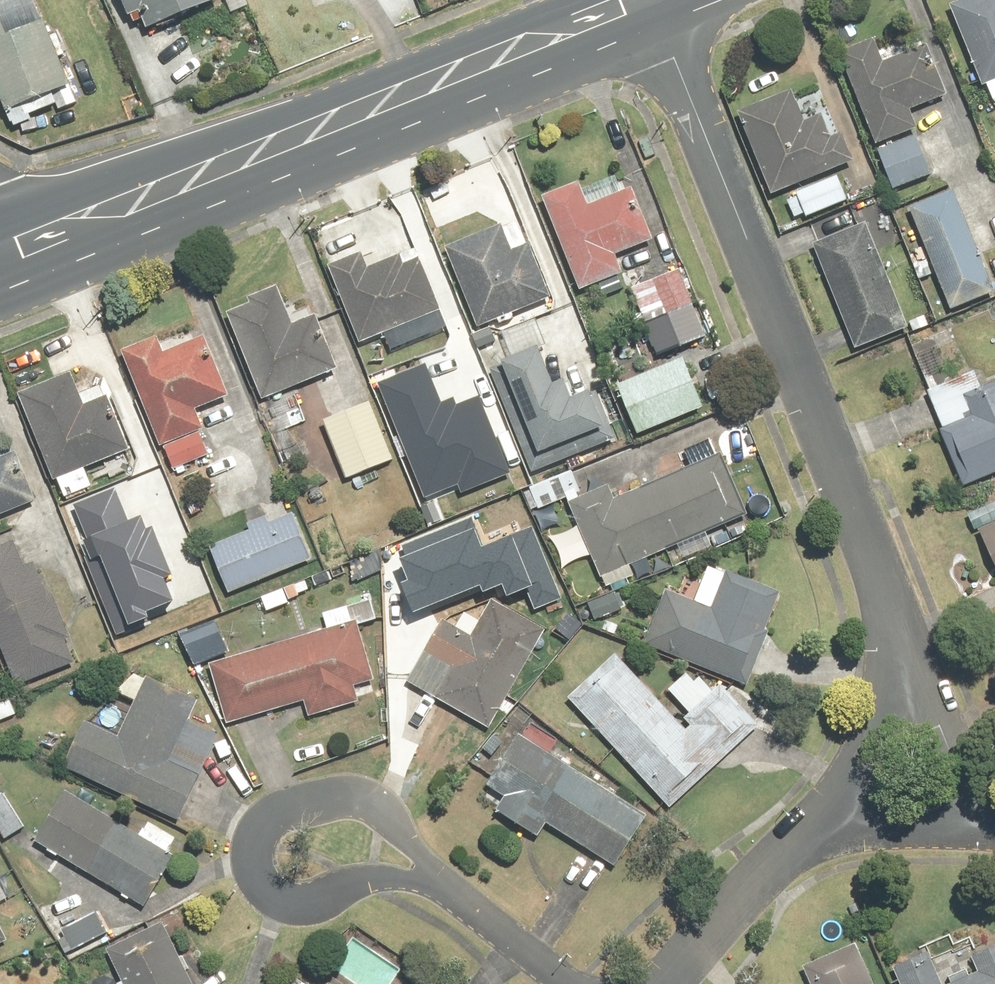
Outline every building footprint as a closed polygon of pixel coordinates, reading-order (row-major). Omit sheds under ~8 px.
[(127,12),(142,6),(149,23),(208,0),(122,0),(127,12)] [(954,1),(994,101),(994,100),(994,0),(957,0),(954,1)] [(5,105),(74,80),(50,13),(9,28),(0,3),(0,90),(5,105)] [(882,31),(843,47),(879,138),(923,121),(917,107),(954,93),(933,40),(892,56),(882,31)] [(839,165),(856,158),(825,79),(741,112),(775,199),(801,188),(811,212),(852,196),(839,165)] [(917,130),(879,149),(897,185),(935,166),(917,130)] [(582,175),(545,189),(584,288),(627,271),(621,258),(659,243),(634,182),(591,199),(582,175)] [(910,204),(953,310),(994,293),(994,286),(954,186),(910,204)] [(524,215),(450,243),(481,326),(556,298),(524,215)] [(873,221),(816,246),(862,347),(918,322),(873,221)] [(398,249),(373,260),(367,246),(329,262),(363,343),(451,306),(428,252),(404,262),(398,249)] [(670,318),(680,347),(707,336),(679,260),(630,278),(648,326),(670,318)] [(297,324),(280,285),(226,308),(264,398),(339,366),(318,315),(297,324)] [(162,333),(124,350),(177,470),(218,452),(198,408),(228,394),(201,333),(169,347),(162,333)] [(563,377),(549,342),(506,360),(545,451),(615,422),(599,384),(583,391),(575,371),(563,377)] [(688,351),(621,379),(644,434),(711,406),(688,351)] [(430,362),(380,382),(424,491),(442,483),(450,504),(516,478),(482,394),(448,407),(430,362)] [(929,390),(969,484),(994,473),(994,386),(990,389),(981,368),(929,390)] [(70,495),(98,484),(91,466),(134,449),(112,395),(91,404),(77,369),(22,392),(58,480),(63,478),(70,495)] [(376,400),(328,419),(350,477),(398,458),(376,400)] [(42,498),(21,449),(0,458),(0,516),(42,498)] [(711,530),(752,512),(725,450),(621,495),(615,482),(574,500),(610,585),(639,573),(634,562),(682,542),(688,556),(717,544),(711,530)] [(528,489),(536,509),(582,489),(573,469),(528,489)] [(121,486),(69,507),(120,633),(185,607),(172,574),(184,569),(166,524),(154,529),(148,514),(134,520),(121,486)] [(976,510),(994,554),(994,502),(976,510)] [(271,513),(249,522),(252,528),(213,544),(233,592),(316,558),(297,510),(273,519),(271,513)] [(402,582),(413,612),(479,585),(483,593),(501,586),(506,600),(524,593),(532,612),(562,600),(532,525),(481,546),(470,519),(402,546),(406,555),(400,557),(409,579),(402,582)] [(18,541),(0,548),(0,634),(20,686),(81,662),(39,557),(26,562),(18,541)] [(698,596),(672,585),(648,643),(748,684),(786,593),(712,563),(698,596)] [(360,685),(378,679),(363,626),(385,619),(378,596),(326,611),(331,628),(215,662),(232,722),(306,701),(311,716),(365,700),(360,685)] [(472,636),(445,622),(413,682),(495,726),(548,627),(493,598),(472,636)] [(694,723),(690,726),(620,650),(571,696),(675,807),(764,724),(724,681),(718,687),(706,673),(699,679),(691,670),(672,688),(692,710),(686,715),(694,723)] [(204,699),(137,672),(89,720),(68,765),(183,820),(225,734),(194,720),(204,699)] [(21,714),(13,693),(0,698),(0,722),(21,714)] [(521,732),(490,784),(507,794),(498,809),(543,837),(552,821),(622,864),(653,812),(521,732)] [(72,789),(41,838),(150,906),(180,856),(72,789)] [(8,839),(29,828),(8,792),(0,796),(0,825),(8,839)] [(100,910),(63,927),(73,950),(110,933),(100,910)] [(12,937),(0,914),(0,944),(12,937)] [(169,920),(112,946),(128,979),(122,982),(123,983),(199,983),(169,920)] [(858,940),(803,965),(812,983),(878,983),(858,940)] [(934,946),(897,962),(906,983),(950,983),(934,946)] [(976,957),(982,973),(956,983),(994,983),(994,949),(976,957)]
